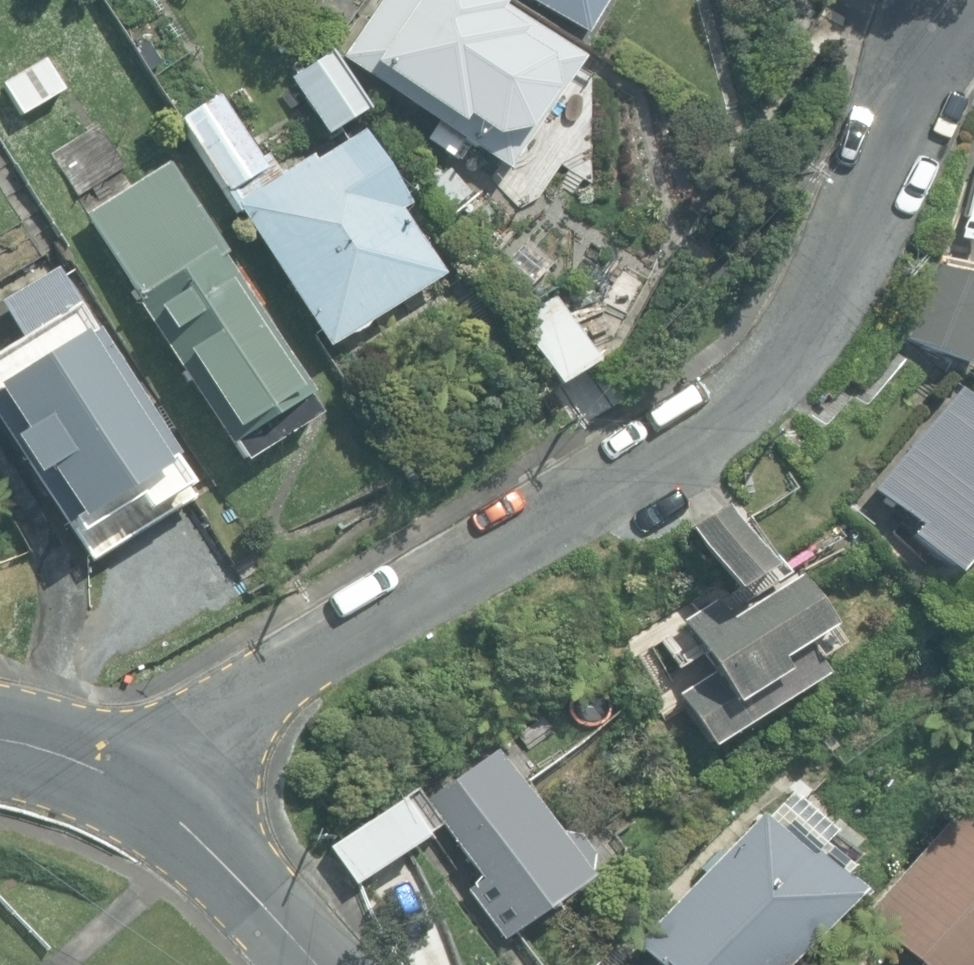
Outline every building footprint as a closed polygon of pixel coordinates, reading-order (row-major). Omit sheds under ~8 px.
[(503,169),(575,60),(485,0),(390,0),(382,11),(372,5),(337,58),(503,169)] [(581,34),(602,0),(525,0),(581,34)] [(325,40),(337,28),(321,13),(309,24),(325,40)] [(289,80),(326,136),(363,111),(326,56),(289,80)] [(0,84),(20,117),(62,91),(42,58),(0,84)] [(238,212),(324,348),(438,276),(397,210),(407,204),(361,132),(312,163),(308,157),(276,176),(264,157),(258,161),(218,97),(178,123),(235,214),(238,212)] [(228,439),(241,461),(316,416),(304,397),(311,393),(259,308),(260,307),(237,269),(233,272),(167,164),(83,216),(136,303),(135,303),(220,443),(228,439)] [(445,214),(469,195),(448,169),(425,188),(445,214)] [(967,367),(973,349),(973,281),(936,265),(905,341),(967,367)] [(56,268),(0,303),(0,307),(19,337),(0,349),(0,424),(90,566),(195,499),(171,461),(176,457),(56,268)] [(513,321),(552,386),(592,363),(553,297),(513,321)] [(948,577),(973,548),(973,401),(958,387),(866,491),(910,529),(903,537),(948,577)] [(689,529),(729,593),(764,571),(724,507),(689,529)] [(675,695),(709,748),(825,674),(805,642),(828,628),(796,576),(725,621),(712,600),(678,622),(710,672),(675,695)] [(464,890),(497,940),(582,882),(495,752),(423,801),(477,881),(464,890)] [(911,964),(973,964),(973,809),(963,799),(858,918),(911,964)] [(324,849),(357,881),(415,845),(392,807),(324,849)] [(850,895),(808,854),(801,861),(756,817),(632,944),(653,964),(781,964),(850,895)]
